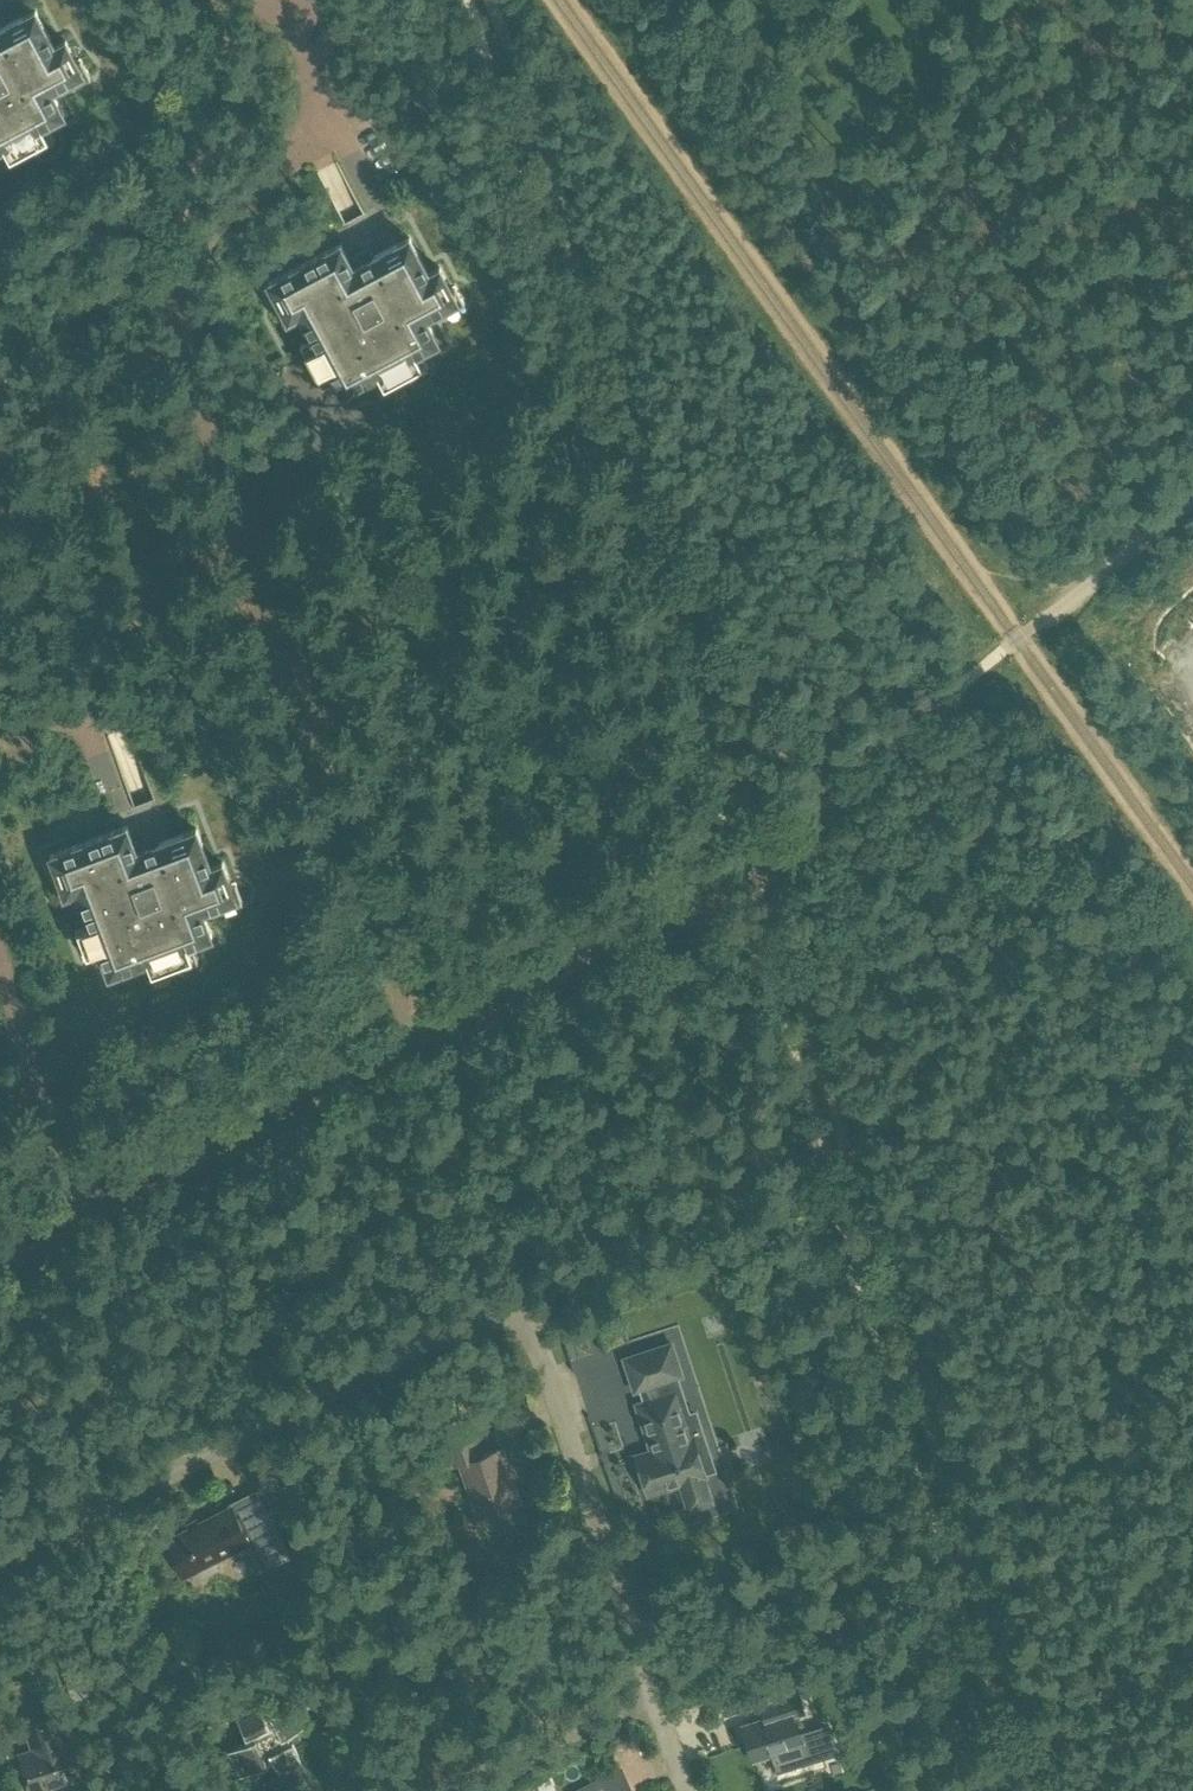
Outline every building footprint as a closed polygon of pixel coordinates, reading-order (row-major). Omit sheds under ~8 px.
[(4,148),(10,159),(36,146),(30,135),(65,116),(52,92),(73,81),(67,68),(78,62),(66,40),(55,46),(36,10),(0,29),(0,150),(4,148)] [(268,283),(282,308),(293,302),(312,338),(301,344),(323,386),(335,380),(342,394),(379,375),(385,386),(410,373),(404,361),(440,342),(427,319),(447,308),(440,295),(452,289),(440,267),(429,273),(410,237),(353,267),(340,244),(268,283)] [(50,855),(60,882),(72,878),(90,927),(76,932),(85,956),(99,951),(109,976),(148,962),(153,974),(179,964),(175,952),(212,938),(203,912),(225,904),(220,891),(232,886),(223,863),(211,867),(197,829),(137,852),(128,826),(50,855)] [(639,1389),(643,1402),(636,1404),(648,1442),(650,1441),(652,1450),(636,1455),(640,1467),(635,1469),(640,1484),(645,1482),(649,1494),(679,1484),(688,1510),(713,1502),(704,1476),(705,1476),(705,1474),(716,1471),(704,1434),(693,1438),(693,1436),(691,1437),(675,1391),(671,1393),(667,1380),(682,1375),(671,1343),(624,1359),(634,1391),(639,1389)] [(447,1445),(455,1467),(461,1465),(480,1519),(522,1505),(503,1449),(482,1456),(475,1436),(447,1445)] [(256,1494),(229,1508),(248,1545),(247,1545),(261,1572),(289,1557),(256,1494)] [(228,1509),(166,1541),(183,1574),(196,1567),(201,1578),(220,1568),(216,1561),(247,1545),(248,1545),(229,1508),(228,1509)] [(773,1530),(778,1544),(791,1539),(787,1526),(773,1530)] [(228,1752),(241,1777),(275,1760),(285,1780),(308,1769),(290,1733),(314,1721),(302,1697),(265,1715),(256,1696),(233,1707),(250,1741),(228,1752)] [(752,1720),(743,1723),(754,1759),(771,1753),(776,1768),(806,1759),(801,1743),(803,1743),(793,1713),(791,1707),(776,1712),(752,1720)] [(32,1790),(40,1790),(81,1778),(69,1741),(66,1742),(58,1717),(27,1726),(33,1742),(36,1742),(38,1750),(21,1755),(32,1790)]
